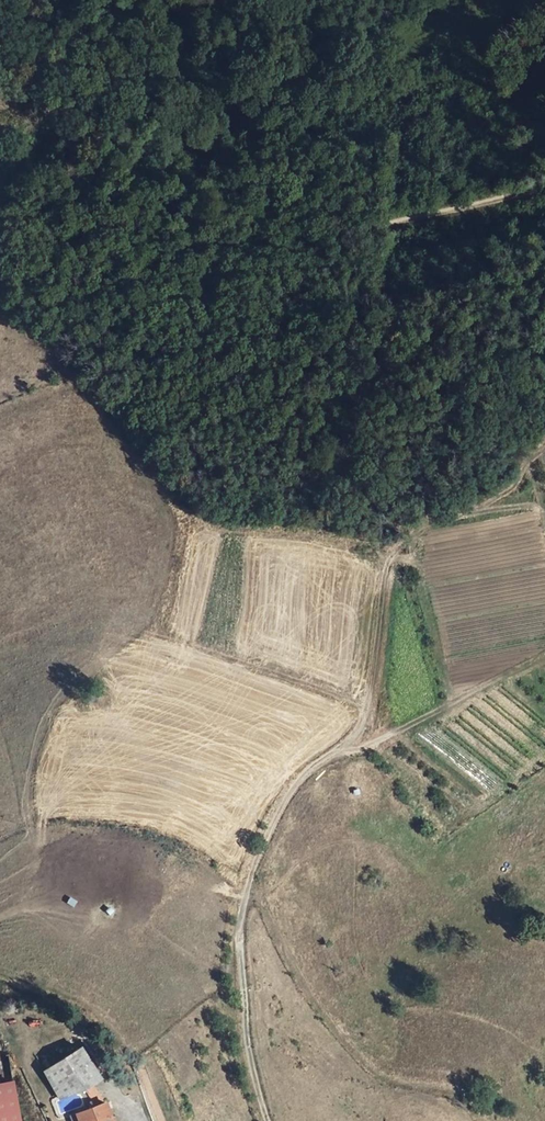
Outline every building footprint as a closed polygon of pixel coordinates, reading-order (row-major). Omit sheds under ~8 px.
[(109,1098),(103,1100),(91,1083),(100,1077),(80,1046),(77,1047),(70,1035),(35,1056),(60,1097),(79,1089),(87,1103),(75,1109),(80,1120),(85,1120),(86,1120),(119,1120),(109,1098)] [(55,1102),(59,1113),(84,1105),(81,1094),(55,1102)]
